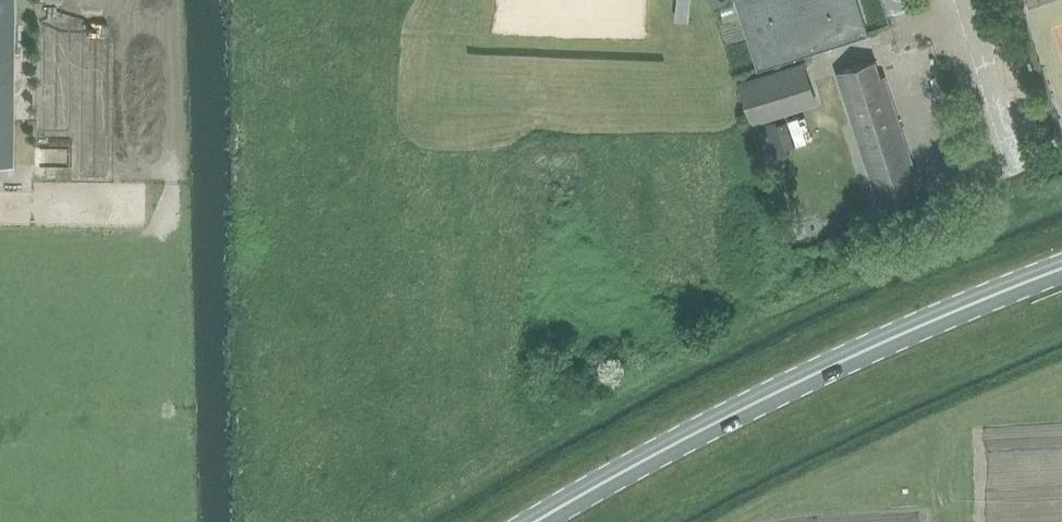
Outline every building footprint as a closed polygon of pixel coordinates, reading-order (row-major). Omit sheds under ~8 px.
[(13,165),(14,0),(0,0),(0,165),(13,165)] [(759,68),(869,32),(859,0),(737,0),(759,68)] [(78,53),(79,36),(47,36),(47,52),(78,53)] [(917,193),(912,176),(916,175),(885,75),(881,77),(875,60),(838,72),(880,205),(917,193)] [(752,122),(817,102),(805,63),(740,84),(752,122)]
